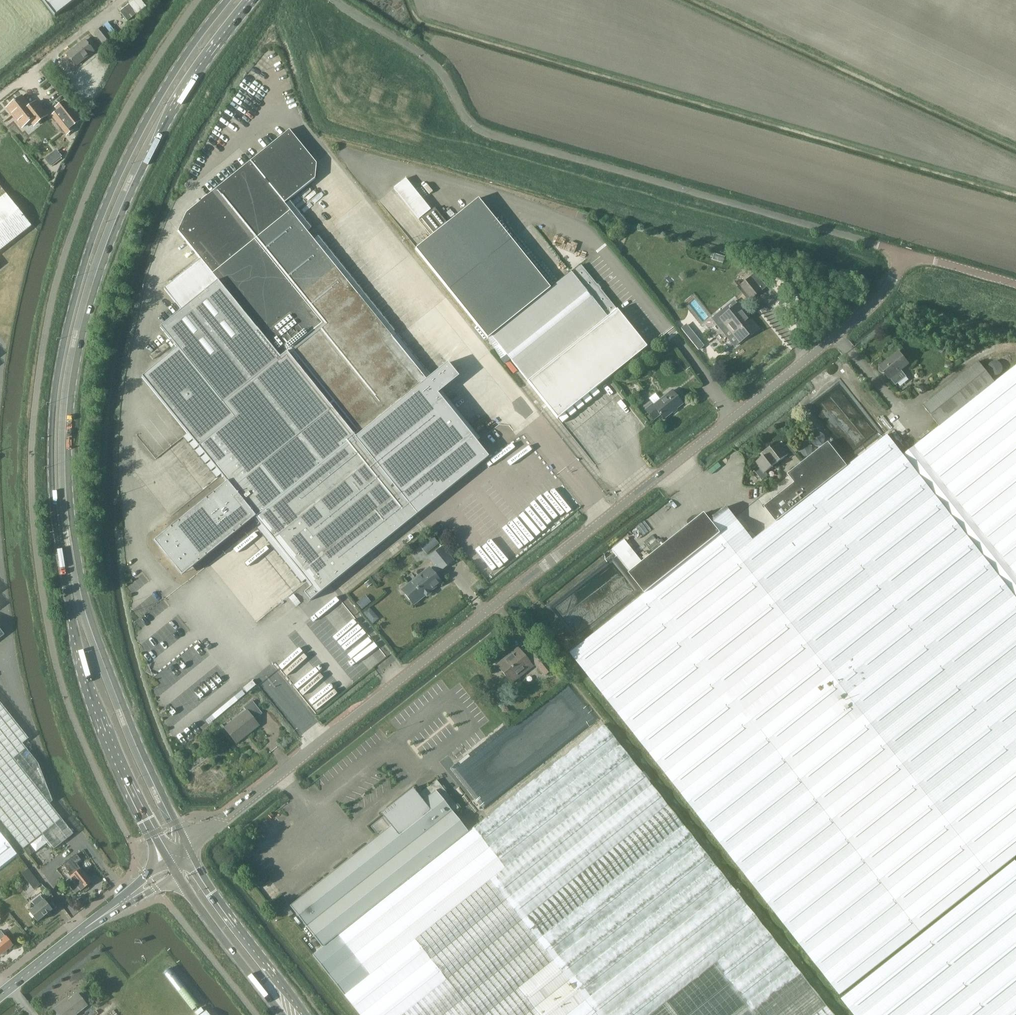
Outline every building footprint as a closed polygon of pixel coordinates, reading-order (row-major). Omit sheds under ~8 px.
[(75,0),(42,0),(55,17),(55,16),(75,0)] [(109,38),(101,28),(94,33),(102,43),(109,38)] [(84,40),(66,55),(75,66),(93,52),(84,40)] [(30,121),(34,125),(46,116),(35,102),(29,107),(21,97),(7,108),(22,127),(30,121)] [(73,130),(62,116),(58,111),(52,116),(67,135),(73,130)] [(391,337),(283,204),(314,179),(315,166),(287,131),(185,213),(177,232),(217,281),(159,327),(176,348),(141,377),(226,482),(213,494),(212,493),(205,499),(205,500),(178,522),(177,522),(170,528),(153,542),(182,577),(198,563),(198,564),(206,557),(233,535),(234,535),(241,529),(255,517),(255,518),(355,437),(419,515),(420,515),(416,511),(423,506),(422,503),(430,496),(421,485),(429,479),(428,478),(427,479),(402,449),(404,448),(402,446),(456,403),(398,331),(391,337)] [(50,164),(62,155),(57,148),(45,157),(50,164)] [(407,178),(394,188),(419,220),(431,210),(432,210),(407,178)] [(0,187),(0,251),(31,226),(0,187)] [(646,348),(616,309),(581,265),(571,273),(571,272),(550,288),(478,198),(446,223),(434,208),(432,210),(431,210),(421,219),(433,234),(414,249),(487,339),(491,336),(557,419),(646,348)] [(741,285),(751,298),(761,290),(750,277),(741,285)] [(738,304),(720,318),(733,334),(736,331),(742,339),(756,328),(738,304)] [(655,348),(647,354),(653,363),(662,357),(655,348)] [(880,366),(880,367),(879,368),(879,369),(880,371),(880,372),(881,373),(882,373),(884,373),(885,373),(890,379),(891,378),(896,385),(904,378),(905,374),(901,370),(909,364),(899,351),(880,366)] [(506,355),(500,360),(504,364),(510,360),(506,355)] [(915,445),(903,454),(1015,597),(1015,366),(995,382),(979,361),(923,406),(939,426),(915,445)] [(660,415),(664,419),(682,404),(672,391),(654,406),(653,405),(646,411),(653,420),(660,415)] [(903,454),(887,434),(847,466),(829,442),(788,474),(795,483),(765,507),(777,522),(754,540),(727,506),(710,519),(722,534),(721,534),(896,755),(990,875),(1015,855),(1015,597),(903,454)] [(788,445),(784,448),(781,443),(772,450),(770,447),(766,451),(777,464),(788,455),(791,459),(795,455),(788,445)] [(777,464),(766,451),(762,454),(764,456),(756,463),(759,467),(756,470),(764,480),(768,476),(766,473),(777,464)] [(722,534),(710,519),(705,513),(630,573),(645,594),(721,534),(722,534)] [(212,562),(257,621),(295,592),(293,586),(290,587),(284,579),(282,573),(275,578),(274,572),(264,575),(270,571),(259,574),(255,563),(265,561),(265,560),(262,551),(259,548),(260,548),(255,542),(253,536),(259,531),(262,535),(257,539),(265,537),(258,528),(250,531),(255,545),(250,539),(249,533),(212,562)] [(896,755),(721,534),(645,594),(570,653),(682,794),(840,994),(990,875),(896,755)] [(431,535),(419,545),(426,554),(439,543),(431,535)] [(424,595),(425,596),(426,596),(427,596),(428,596),(429,595),(429,594),(429,593),(429,592),(440,583),(434,575),(440,570),(441,571),(453,561),(442,547),(429,557),(436,565),(430,570),(429,569),(403,590),(405,592),(405,595),(409,601),(412,601),(414,603),(424,595)] [(294,593),(266,615),(273,624),(301,602),(294,593)] [(366,595),(357,601),(362,608),(371,601),(366,595)] [(370,608),(363,614),(372,625),(379,619),(370,608)] [(563,645),(567,650),(572,646),(568,641),(563,645)] [(545,676),(552,670),(534,647),(523,655),(518,649),(498,665),(512,683),(535,664),(545,676)] [(252,681),(243,689),(246,693),(255,686),(252,681)] [(242,691),(235,696),(238,700),(245,695),(242,691)] [(252,701),(243,708),(246,711),(234,721),(235,722),(226,730),(222,725),(221,725),(236,744),(259,726),(254,720),(262,714),(252,701)] [(23,849),(42,834),(54,849),(73,834),(49,804),(52,801),(38,764),(22,744),(29,739),(0,702),(0,820),(23,849)] [(604,725),(475,826),(468,832),(453,813),(435,792),(378,837),(290,906),(323,947),(313,955),(360,1014),(833,1014),(604,725)] [(435,792),(453,813),(459,808),(436,780),(418,795),(413,789),(380,814),(382,818),(371,827),(378,837),(435,792)] [(17,854),(1,834),(0,832),(0,868),(17,854)] [(81,861),(76,854),(63,865),(73,877),(67,882),(76,894),(81,890),(81,891),(91,883),(77,864),(81,861)] [(841,999),(854,1014),(1015,1014),(1015,860),(841,999)] [(22,874),(34,890),(40,885),(28,869),(22,874)] [(40,903),(30,912),(38,922),(52,910),(40,895),(36,899),(40,903)] [(6,937),(1,931),(0,932),(0,955),(0,956),(13,946),(6,937)] [(59,1014),(77,1014),(88,1006),(77,994),(67,1002),(65,1001),(55,1009),(59,1014)]
